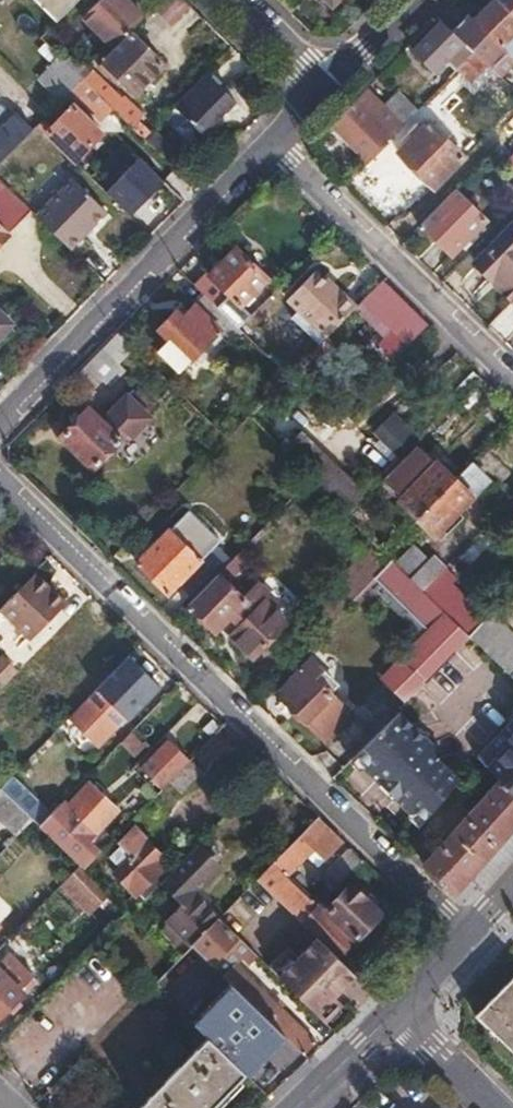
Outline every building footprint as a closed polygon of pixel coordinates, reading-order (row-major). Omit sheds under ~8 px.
[(59,19),(78,0),(40,0),(59,19)] [(114,49),(131,32),(145,19),(144,18),(127,0),(103,0),(85,19),(114,49)] [(473,18),(468,13),(468,12),(451,29),(475,51),(487,62),(500,75),(512,62),(512,14),(498,0),(491,0),(482,9),(473,18)] [(512,14),(512,0),(498,0),(512,14)] [(473,18),(482,9),(477,6),(468,13),(473,18)] [(446,59),(457,69),(459,67),(475,51),(451,29),(443,21),(415,50),(436,69),(446,59)] [(114,49),(111,53),(103,61),(136,93),(165,65),(131,32),(114,49)] [(475,51),(459,67),(473,79),(487,64),(487,62),(475,51)] [(40,77),(63,100),(75,88),(84,79),(81,75),(61,55),(40,77)] [(91,63),(81,75),(84,79),(112,106),(120,99),(123,95),(91,63)] [(207,70),(175,104),(204,132),(236,98),(207,70)] [(84,79),(75,88),(103,115),(112,106),(84,79)] [(332,126),(340,135),(358,154),(354,159),(358,162),(360,162),(401,121),(382,103),(366,87),(353,99),(355,102),(332,126)] [(382,103),(401,121),(401,122),(416,107),(397,89),(382,103)] [(120,99),(112,106),(132,125),(139,118),(120,99)] [(75,104),(48,132),(75,160),(103,133),(75,104)] [(0,131),(0,164),(35,130),(18,113),(0,131)] [(429,122),(400,151),(435,185),(463,156),(429,122)] [(358,154),(340,135),(335,141),(354,159),(358,154)] [(108,192),(133,216),(166,182),(142,158),(108,192)] [(33,210),(0,178),(0,243),(33,210)] [(74,178),(38,214),(70,248),(108,211),(74,178)] [(440,204),(420,224),(452,255),(468,238),(472,242),(474,242),(486,229),(486,227),(483,224),(486,220),(455,189),(440,204)] [(500,266),(512,278),(512,224),(476,262),(491,276),(500,266)] [(236,248),(198,288),(207,296),(228,317),(266,278),(236,248)] [(491,276),(512,297),(512,278),(500,266),(491,276)] [(287,299),(326,337),(355,308),(331,285),(329,288),(313,273),(287,299)] [(391,331),(385,338),(379,345),(394,359),(427,325),(382,279),(362,301),(391,331)] [(207,296),(198,305),(222,329),(219,332),(232,345),(244,333),(238,327),(228,317),(207,296)] [(362,301),(355,308),(385,338),(391,331),(362,301)] [(222,329),(198,305),(185,318),(178,312),(159,331),(169,341),(158,352),(180,373),(219,332),(222,329)] [(15,324),(0,309),(0,340),(15,324)] [(103,348),(117,362),(133,346),(119,333),(103,348)] [(326,337),(308,356),(317,364),(335,345),(326,337)] [(103,348),(76,376),(90,389),(117,362),(103,348)] [(89,408),(61,438),(93,467),(120,439),(131,449),(155,426),(151,421),(156,415),(136,394),(130,401),(126,397),(109,416),(115,422),(109,428),(102,419),(89,408)] [(268,397),(247,419),(281,451),(303,429),(268,397)] [(375,476),(415,439),(390,411),(364,435),(374,446),(360,459),(375,476)] [(303,429),(281,451),(310,480),(345,514),(366,492),(303,429)] [(399,500),(418,518),(456,478),(437,462),(420,446),(382,484),(399,500)] [(456,478),(418,518),(436,535),(490,481),(472,463),(456,478)] [(176,587),(191,602),(214,578),(199,562),(220,541),(189,511),(140,563),(150,574),(170,593),(176,587)] [(375,543),(336,584),(352,602),(368,585),(375,578),(392,561),(384,553),(375,543)] [(243,548),(225,567),(233,576),(251,556),(243,548)] [(434,557),(412,580),(424,591),(446,568),(434,557)] [(392,561),(375,578),(385,587),(412,613),(430,631),(385,679),(409,701),(471,637),(444,610),(424,591),(412,580),(392,561)] [(455,577),(446,568),(424,591),(444,610),(462,591),(451,581),(455,577)] [(0,609),(31,638),(66,601),(36,572),(0,609)] [(191,602),(189,604),(215,631),(224,622),(235,633),(233,635),(255,657),(289,623),(272,607),(277,601),(259,584),(245,598),(219,573),(214,578),(191,602)] [(368,585),(378,594),(385,587),(375,578),(368,585)] [(319,602),(335,619),(352,603),(352,602),(336,584),(319,602)] [(368,585),(352,602),(352,603),(361,612),(378,594),(368,585)] [(471,637),(510,676),(512,672),(512,635),(493,615),(471,637)] [(129,656),(98,689),(81,705),(91,716),(81,726),(100,745),(126,716),(128,718),(158,686),(129,656)] [(341,689),(313,661),(279,695),(326,742),(354,715),(334,695),(341,689)] [(0,664),(0,689),(15,673),(2,662),(0,664)] [(91,716),(81,706),(71,716),(81,726),(91,716)] [(397,716),(354,758),(383,786),(406,763),(408,748),(419,737),(397,716)] [(479,760),(501,781),(512,792),(512,722),(479,760)] [(128,732),(117,745),(131,756),(142,743),(128,732)] [(406,763),(383,786),(397,799),(433,762),(434,751),(419,737),(408,748),(406,763)] [(142,767),(162,787),(170,780),(188,761),(190,759),(175,744),(165,755),(159,749),(142,767)] [(188,761),(170,780),(181,791),(200,772),(188,761)] [(397,799),(423,823),(463,779),(451,767),(445,772),(433,762),(397,799)] [(429,865),(428,867),(455,894),(512,829),(512,792),(501,781),(466,821),(468,823),(429,865)] [(48,817),(39,826),(68,854),(80,866),(83,869),(92,860),(99,854),(87,842),(117,810),(89,783),(66,807),(62,803),(61,804),(48,817)] [(18,835),(33,821),(29,817),(0,789),(0,818),(18,835)] [(51,794),(29,817),(33,821),(39,826),(48,817),(61,804),(51,794)] [(265,873),(258,879),(301,923),(316,908),(288,879),(315,850),(325,861),(344,841),(318,816),(265,873)] [(138,893),(145,900),(171,874),(157,860),(162,853),(135,828),(121,842),(132,853),(113,873),(136,896),(138,893)] [(321,876),(335,889),(364,860),(350,847),(321,876)] [(145,900),(138,907),(177,944),(183,937),(193,946),(221,918),(196,895),(216,873),(193,851),(171,874),(145,900)] [(244,878),(252,886),(258,879),(265,873),(257,865),(244,878)] [(85,877),(69,891),(88,912),(104,898),(85,877)] [(316,908),(301,923),(316,937),(338,958),(381,913),(353,887),(328,911),(320,904),(316,908)] [(221,918),(193,946),(212,964),(231,945),(242,956),(249,963),(258,955),(221,918)] [(24,945),(13,934),(3,944),(14,955),(24,945)] [(283,950),(268,965),(295,992),(324,1020),(341,1003),(334,997),(344,986),(329,972),(319,981),(296,958),(288,950),(292,946),(283,936),(276,944),(283,950)] [(355,974),(338,958),(316,937),(296,958),(319,981),(329,972),(344,986),(355,974)] [(231,945),(212,964),(223,975),(236,962),(242,956),(231,945)] [(22,992),(35,979),(10,955),(0,965),(0,970),(22,992)] [(230,982),(233,985),(285,1038),(303,1055),(316,1041),(236,962),(223,975),(230,982)] [(24,993),(22,992),(0,970),(0,1018),(24,993)] [(474,1016),(512,1055),(512,974),(474,1016)] [(233,985),(230,982),(192,1021),(210,1038),(247,1074),(249,1076),(285,1038),(233,985)] [(140,1107),(213,1107),(247,1074),(210,1038),(162,1086),(140,1107)]
